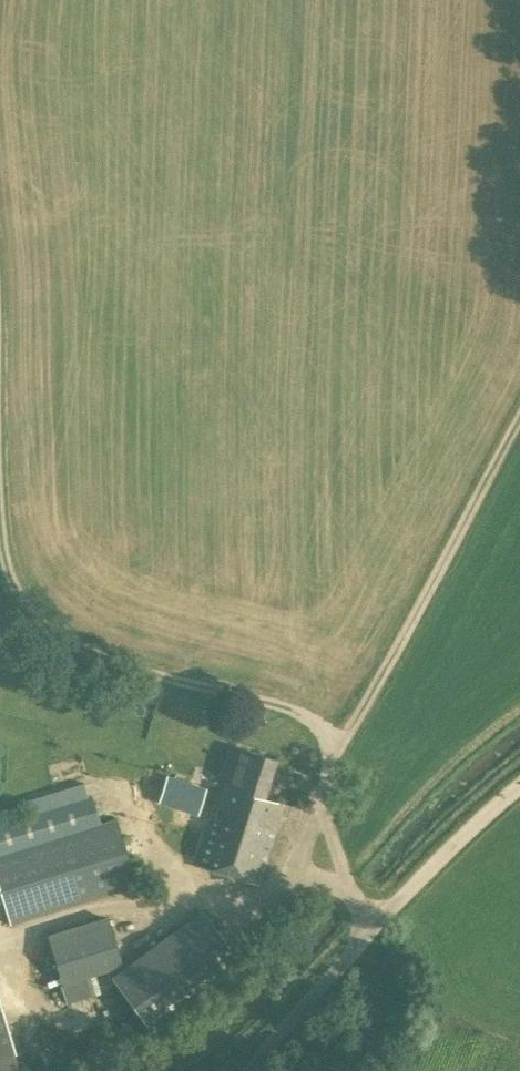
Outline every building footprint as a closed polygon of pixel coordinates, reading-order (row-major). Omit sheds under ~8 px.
[(231,790),(238,791),(238,793),(260,801),(262,798),(264,798),(276,760),(230,746),(221,774),(234,778),(231,790)] [(197,799),(202,785),(161,771),(151,800),(192,814),(197,799)] [(229,791),(225,804),(221,815),(205,862),(257,880),(281,809),(260,802),(260,801),(238,793),(237,794),(229,791)] [(10,925),(137,886),(115,817),(0,853),(0,893),(10,925)] [(124,968),(123,969),(111,978),(154,1036),(245,969),(202,910),(124,968)] [(105,974),(123,969),(124,968),(108,915),(47,934),(49,939),(33,943),(40,964),(55,960),(63,985),(59,986),(65,1005),(110,991),(105,974)] [(14,1052),(0,1008),(0,1056),(14,1052)]
